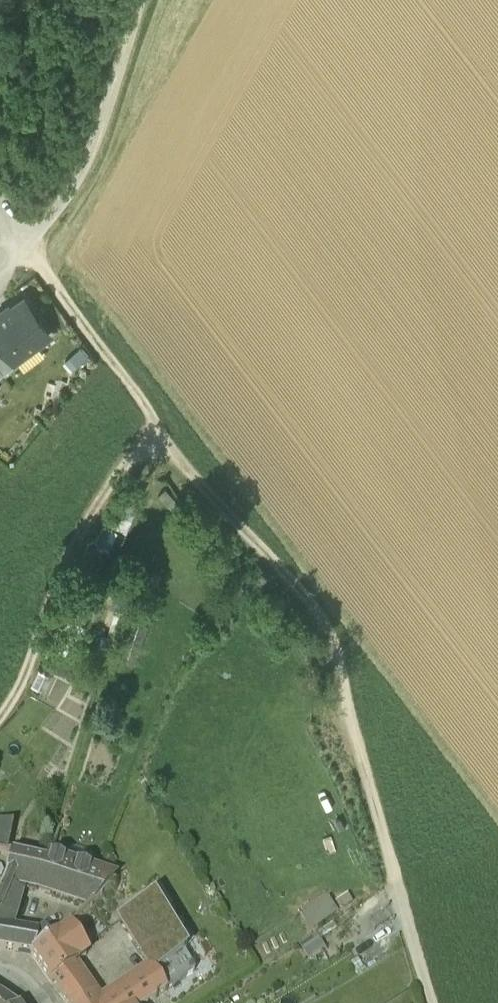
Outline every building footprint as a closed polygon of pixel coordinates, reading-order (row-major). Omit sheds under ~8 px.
[(24,302),(0,319),(0,344),(14,363),(49,337),(24,302)] [(14,363),(0,344),(0,372),(3,377),(16,367),(14,363)] [(88,609),(75,604),(70,618),(83,623),(88,609)] [(118,656),(136,662),(149,623),(130,617),(118,656)] [(31,687),(39,690),(46,675),(37,671),(31,687)] [(8,858),(14,829),(0,826),(0,856),(8,858)] [(64,906),(85,913),(111,884),(90,870),(47,857),(46,864),(13,856),(4,880),(0,890),(0,908),(12,911),(19,884),(56,894),(54,897),(64,906)] [(151,901),(121,919),(154,971),(106,1002),(146,1002),(195,970),(151,901)] [(18,952),(21,934),(6,932),(12,911),(0,908),(0,949),(18,952)] [(51,940),(31,954),(52,983),(70,968),(86,956),(70,931),(68,928),(62,932),(51,940)] [(34,937),(31,954),(51,940),(43,928),(34,937)] [(21,934),(18,952),(31,954),(34,937),(21,934)] [(61,994),(79,981),(70,968),(52,983),(61,994)] [(79,981),(61,994),(67,1002),(94,1002),(79,981)]
